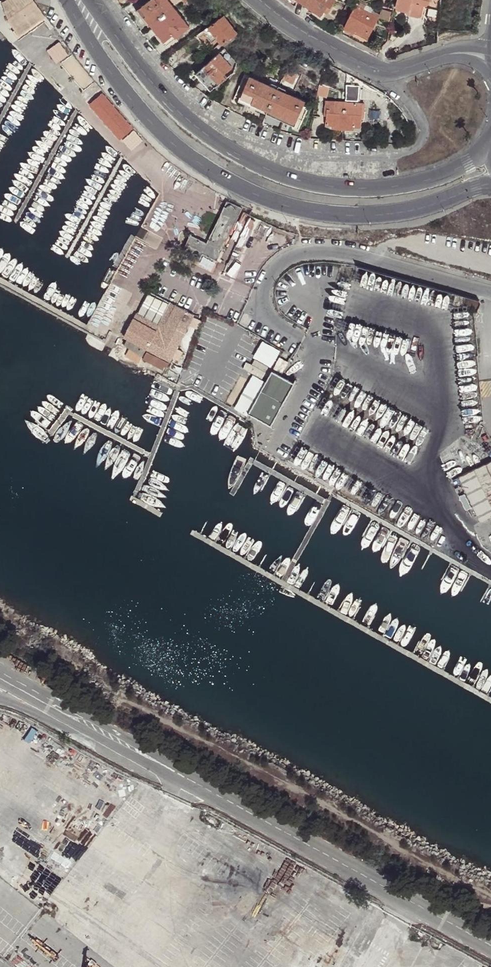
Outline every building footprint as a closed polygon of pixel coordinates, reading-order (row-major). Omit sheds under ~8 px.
[(25,20),(44,9),(37,0),(7,0),(4,4),(4,7),(5,16),(17,8),(25,20)] [(174,7),(168,0),(150,0),(141,8),(147,15),(145,17),(151,25),(174,7)] [(301,3),(312,10),(322,17),(325,12),(328,14),(337,0),(296,0),(301,3)] [(395,5),(396,8),(405,10),(407,13),(417,16),(421,13),(423,6),(419,5),(420,2),(426,4),(429,2),(429,0),(396,0),(395,5)] [(356,31),(368,38),(379,18),(356,6),(344,29),(354,34),(356,31)] [(189,27),(174,7),(151,25),(165,41),(173,35),(176,37),(189,27)] [(428,7),(426,15),(435,17),(437,9),(428,7)] [(438,7),(437,16),(449,17),(450,9),(438,7)] [(12,26),(25,20),(17,8),(5,16),(12,26)] [(389,21),(392,12),(382,8),(379,18),(389,21)] [(322,17),(312,10),(310,14),(323,23),(328,14),(325,12),(322,17)] [(236,35),(223,16),(208,27),(218,39),(222,45),(236,35)] [(218,39),(208,27),(203,31),(212,43),(218,39)] [(367,41),(368,38),(356,31),(354,34),(367,41)] [(199,43),(195,37),(183,46),(188,51),(199,43)] [(63,42),(51,50),(59,61),(70,53),(63,42)] [(236,60),(225,48),(219,53),(233,67),(236,60)] [(233,67),(219,53),(211,60),(224,75),(233,67)] [(224,75),(211,60),(196,74),(211,90),(227,78),(224,75)] [(296,76),(287,67),(281,82),(291,86),(296,76)] [(233,99),(238,101),(242,90),(244,91),(250,77),(244,75),(233,99)] [(271,103),(277,89),(250,77),(244,91),(255,96),(271,103)] [(346,85),(346,93),(359,94),(359,86),(346,85)] [(304,101),(277,89),(271,103),(287,110),(298,115),(304,101)] [(242,90),(238,101),(251,107),(251,104),(255,96),(244,91),(242,90)] [(267,111),(271,103),(255,96),(251,104),(267,111)] [(136,130),(108,99),(101,105),(96,99),(91,104),(124,141),(136,130)] [(304,101),(298,115),(299,115),(295,126),(299,128),(310,104),(304,101)] [(343,129),(345,103),(326,101),(325,116),(327,116),(326,125),(333,126),(333,128),(343,129)] [(287,110),(271,103),(267,111),(284,118),(287,110)] [(364,104),(345,103),(343,129),(353,130),(354,127),(361,128),(361,119),(363,119),(364,104)] [(266,114),(267,111),(251,104),(251,107),(266,114)] [(299,115),(298,115),(287,110),(284,118),(282,121),(295,126),(299,115)] [(284,118),(267,111),(266,114),(282,121),(284,118)] [(191,235),(183,249),(200,258),(202,253),(216,260),(242,208),(227,201),(206,243),(191,235)] [(131,321),(161,337),(176,306),(170,303),(159,325),(135,312),(131,321)] [(176,306),(161,337),(131,321),(122,337),(129,341),(126,347),(131,350),(145,357),(148,351),(171,362),(195,315),(176,306)] [(254,356),(273,367),(282,353),(262,342),(254,356)] [(145,357),(131,350),(127,357),(141,364),(145,357)] [(171,366),(149,354),(145,360),(164,370),(166,368),(169,370),(171,366)] [(288,362),(280,358),(274,369),(282,373),(288,362)] [(294,383),(271,370),(264,383),(248,413),(249,413),(271,425),(294,383)] [(458,475),(479,520),(490,514),(490,459),(458,475)]
